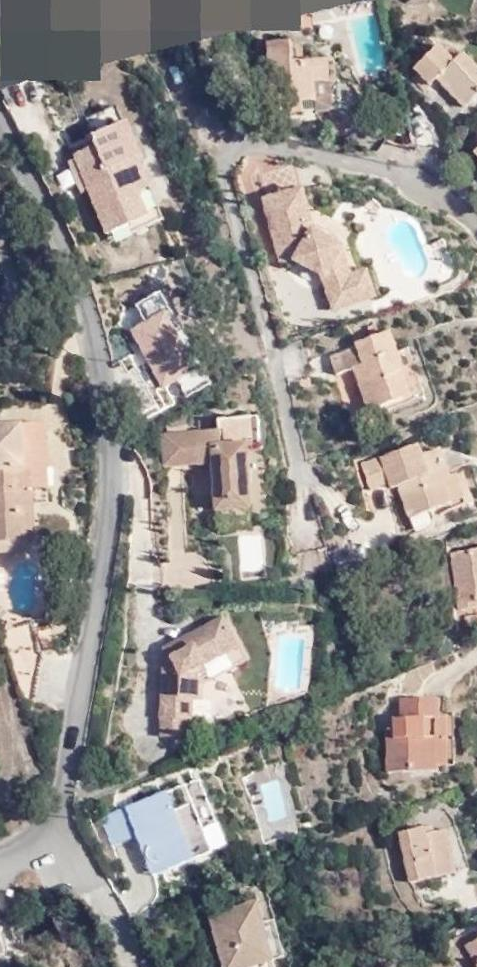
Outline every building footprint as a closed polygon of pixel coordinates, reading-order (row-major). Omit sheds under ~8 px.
[(248,96),(302,83),(290,39),(258,45),(252,28),(230,33),(248,96)] [(464,125),(476,109),(476,85),(456,68),(449,77),(435,65),(413,86),(430,102),(435,97),(464,125)] [(112,226),(165,202),(139,143),(142,141),(125,105),(90,120),(91,125),(71,134),(76,146),(90,177),(112,226)] [(81,182),(90,177),(76,146),(68,149),(81,182)] [(307,166),(297,169),(303,190),(312,188),(307,166)] [(303,190),(297,169),(268,175),(281,226),(288,223),(294,239),(299,238),(323,254),(332,290),(359,284),(353,258),(351,247),(338,232),(346,224),(316,204),(312,188),(303,190)] [(288,223),(281,226),(285,243),(294,239),(288,223)] [(351,247),(346,224),(338,232),(351,247)] [(353,258),(359,284),(375,279),(369,254),(353,258)] [(175,371),(188,370),(174,309),(161,311),(175,371)] [(371,408),(401,398),(387,357),(396,354),(388,331),(358,341),(358,348),(331,357),(336,372),(357,365),(371,408)] [(253,404),(211,406),(212,419),(160,421),(162,450),(211,448),(213,495),(245,493),(242,434),(254,433),(253,404)] [(0,410),(0,525),(28,526),(29,498),(20,498),(21,475),(36,475),(40,475),(42,410),(0,410)] [(52,410),(42,410),(40,475),(40,487),(52,488),(52,410)] [(417,445),(413,433),(357,450),(365,476),(386,470),(398,509),(467,489),(459,463),(447,467),(438,439),(417,445)] [(29,498),(28,526),(36,525),(36,475),(21,475),(20,498),(29,498)] [(0,525),(0,535),(28,536),(28,526),(0,525)] [(423,546),(434,611),(449,608),(450,614),(476,610),(476,538),(423,546)] [(164,706),(186,707),(190,707),(191,685),(196,685),(197,665),(207,660),(211,667),(245,650),(223,606),(172,633),(172,644),(166,646),(164,706)] [(46,650),(35,611),(0,614),(0,631),(14,660),(46,650)] [(14,660),(30,694),(46,650),(14,660)] [(450,732),(451,705),(445,704),(444,687),(401,687),(402,705),(394,707),(394,719),(386,719),(387,762),(440,760),(440,755),(441,732),(450,732)] [(460,704),(451,705),(450,732),(441,732),(440,755),(460,755),(460,704)] [(185,724),(186,707),(164,706),(163,724),(185,724)] [(165,846),(172,858),(219,839),(199,790),(179,799),(171,782),(136,795),(154,838),(150,847),(153,852),(165,846)] [(115,833),(141,824),(130,798),(104,809),(115,833)] [(414,870),(461,862),(452,820),(432,823),(431,813),(401,818),(414,870)] [(158,864),(172,858),(165,846),(153,852),(155,858),(158,864)] [(267,954),(244,901),(199,919),(221,966),(238,966),(267,954)]
